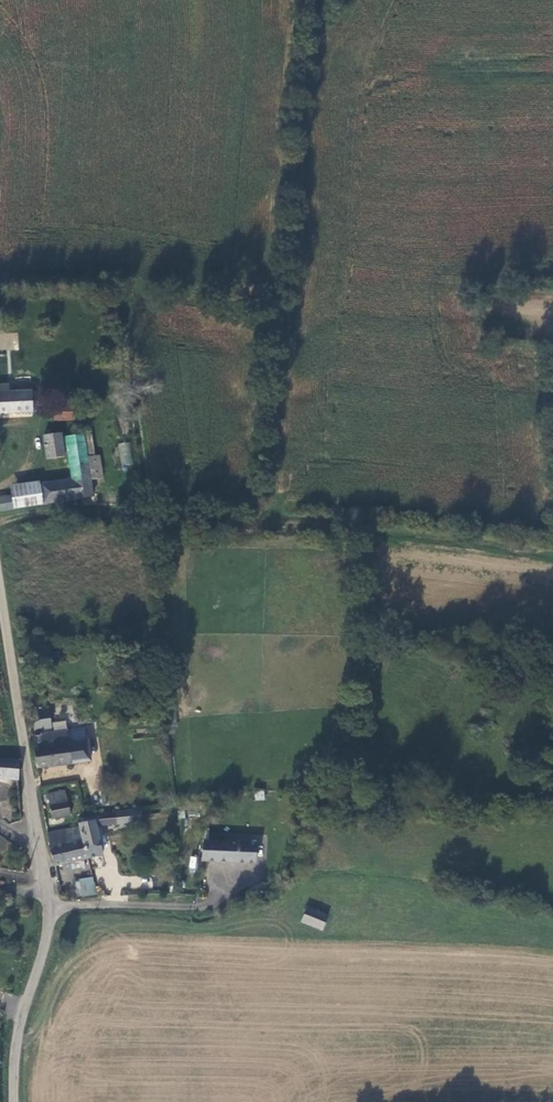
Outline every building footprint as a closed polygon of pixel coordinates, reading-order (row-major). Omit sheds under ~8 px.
[(30,409),(30,389),(6,389),(6,382),(0,382),(0,410),(30,409)] [(62,400),(38,400),(38,417),(62,416),(62,400)] [(41,431),(43,455),(64,453),(62,429),(41,431)] [(90,477),(103,475),(102,453),(96,454),(95,431),(66,434),(69,477),(71,495),(91,493),(90,477)] [(130,443),(119,443),(120,465),(131,465),(130,443)] [(40,497),(71,495),(69,477),(39,479),(40,497)] [(11,500),(40,497),(39,479),(9,482),(10,489),(11,500)] [(10,489),(0,490),(0,503),(11,502),(11,500),(10,489)] [(45,731),(51,730),(48,708),(31,710),(34,735),(46,734),(45,731)] [(87,740),(85,725),(66,728),(71,761),(107,757),(104,738),(87,740)] [(71,761),(66,728),(51,730),(45,731),(46,734),(34,735),(30,736),(31,745),(32,745),(35,766),(71,761)] [(0,756),(0,778),(15,779),(17,757),(0,756)] [(47,793),(50,817),(69,814),(64,790),(47,793)] [(264,791),(254,791),(254,800),(264,800),(264,791)] [(114,812),(100,813),(100,819),(100,822),(139,819),(138,808),(114,810),(114,812)] [(94,820),(100,819),(100,813),(100,811),(78,816),(79,823),(94,820)] [(94,820),(79,823),(80,827),(63,829),(65,841),(82,838),(86,858),(101,855),(94,820)] [(63,829),(46,832),(52,864),(86,858),(82,838),(65,841),(63,829)] [(202,857),(255,861),(256,840),(204,837),(202,857)] [(92,890),(89,876),(70,880),(72,894),(92,890)] [(303,909),(298,923),(318,931),(324,917),(303,909)]
